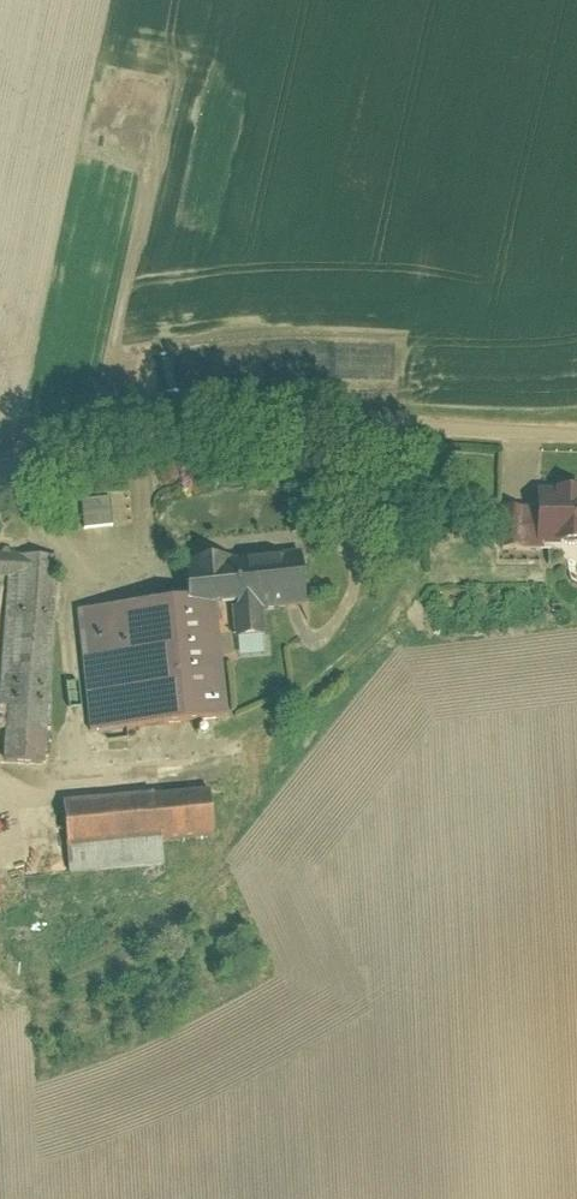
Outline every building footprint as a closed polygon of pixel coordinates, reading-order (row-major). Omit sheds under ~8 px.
[(542,501),(542,512),(542,547),(576,547),(576,492),(558,492),(558,501),(542,501)] [(80,529),(109,528),(107,501),(79,502),(80,529)] [(515,512),(515,551),(542,551),(542,547),(542,512),(515,512)] [(309,606),(304,553),(195,564),(196,579),(190,579),(192,601),(193,610),(219,608),(236,606),(239,639),(268,636),(265,610),(309,606)] [(60,559),(0,555),(0,578),(12,579),(4,707),(9,708),(5,767),(47,770),(60,559)] [(192,601),(79,613),(91,733),(230,719),(219,608),(193,610),(192,601)] [(212,792),(71,807),(75,851),(163,842),(216,836),(212,792)] [(166,868),(163,842),(75,851),(78,877),(166,868)]
